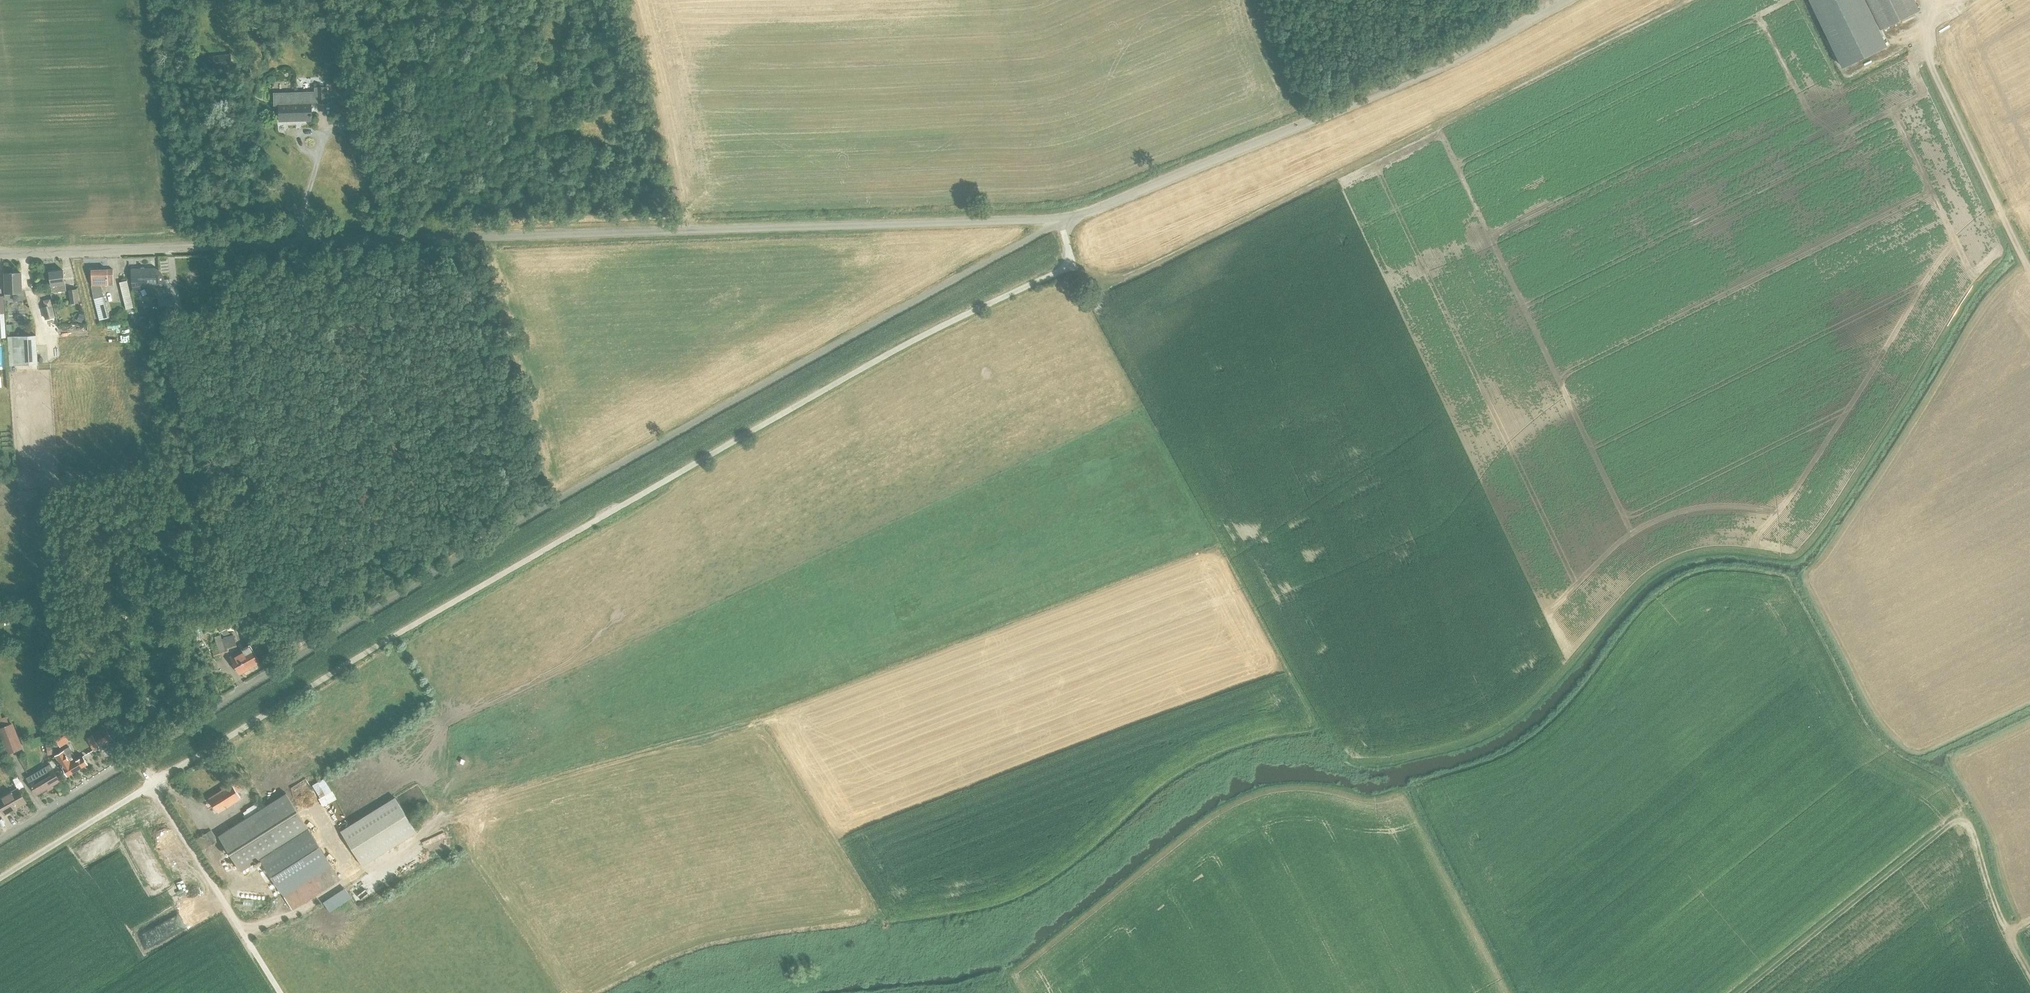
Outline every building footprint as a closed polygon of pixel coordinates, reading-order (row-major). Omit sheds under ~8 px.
[(1843,67),(1887,45),(1866,0),(1810,0),(1843,67)] [(1881,30),(1921,11),(1915,0),(1867,0),(1881,30)] [(225,41),(212,41),(212,63),(232,63),(232,49),(225,49),(225,41)] [(318,88),(318,104),(327,104),(327,88),(318,88)] [(280,105),(280,122),(313,121),(312,104),(280,105)] [(188,255),(189,263),(197,263),(196,255),(188,255)] [(145,285),(150,297),(151,297),(153,297),(154,297),(155,296),(156,296),(157,295),(158,294),(159,294),(160,293),(161,292),(162,291),(163,290),(163,289),(164,287),(164,286),(164,285),(164,284),(164,283),(164,281),(164,280),(164,279),(164,278),(163,276),(162,275),(162,274),(161,273),(160,272),(159,271),(158,272),(156,272),(156,268),(146,268),(145,267),(143,266),(141,267),(140,268),(131,269),(131,282),(133,291),(141,290),(140,285),(145,285)] [(92,285),(95,299),(100,319),(107,318),(102,297),(99,285),(112,286),(113,270),(92,270),(92,285)] [(52,293),(58,292),(66,291),(64,271),(49,272),(51,288),(52,293)] [(5,274),(6,293),(22,292),(21,273),(5,274)] [(119,282),(124,302),(126,309),(133,307),(127,280),(119,282)] [(69,290),(70,304),(78,303),(76,290),(69,290)] [(174,298),(159,299),(160,312),(175,311),(174,298)] [(146,300),(146,308),(154,308),(154,299),(146,300)] [(54,317),(50,300),(44,301),(46,307),(43,307),(46,319),(54,317)] [(79,336),(79,324),(67,324),(66,335),(79,336)] [(8,337),(10,366),(38,364),(36,335),(8,337)] [(222,636),(229,634),(225,623),(218,626),(222,636)] [(225,638),(222,639),(221,635),(214,637),(218,649),(213,651),(215,660),(221,659),(220,655),(229,652),(228,647),(236,645),(234,635),(225,637),(225,638)] [(305,638),(290,645),(293,650),(307,642),(305,638)] [(231,657),(240,673),(259,661),(249,646),(231,657)] [(8,754),(21,749),(11,724),(9,724),(6,716),(0,719),(0,733),(8,754)] [(106,726),(93,734),(100,747),(114,739),(106,726)] [(63,746),(72,739),(68,733),(59,739),(63,746)] [(53,744),(46,745),(47,755),(57,754),(56,747),(60,745),(58,741),(53,744)] [(64,751),(56,756),(68,775),(91,761),(86,754),(77,760),(70,747),(63,750),(64,751)] [(61,769),(54,773),(49,764),(27,778),(36,794),(59,781),(56,776),(63,773),(61,769)] [(324,779),(312,785),(320,798),(318,799),(323,807),(337,799),(333,791),(332,791),(324,779)] [(237,781),(210,798),(219,813),(241,798),(237,792),(242,789),(237,781)] [(4,814),(25,802),(17,789),(11,792),(2,797),(2,798),(0,799),(0,808),(4,814)] [(262,858),(309,829),(294,805),(286,793),(218,836),(225,847),(230,854),(241,872),(260,859),(262,858)] [(395,797),(340,831),(362,866),(417,832),(395,797)] [(244,809),(248,815),(262,808),(258,802),(244,809)] [(262,858),(260,859),(282,893),(330,863),(309,829),(262,858)] [(213,838),(209,832),(196,840),(203,850),(216,842),(213,838)] [(330,863),(282,893),(292,910),(340,880),(330,863)] [(345,888),(323,902),(330,911),(351,896),(345,888)]
